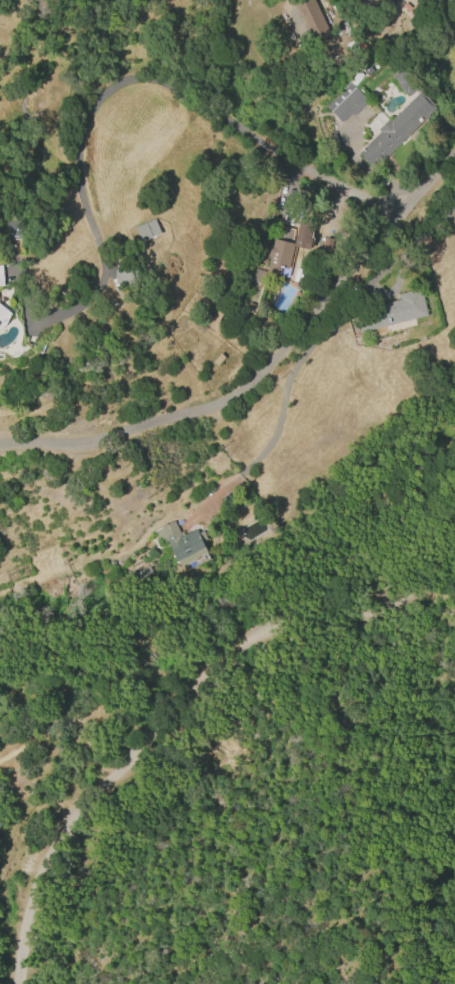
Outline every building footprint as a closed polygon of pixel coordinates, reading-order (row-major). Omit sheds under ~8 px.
[(295,1),(297,0),(313,0),(330,35),(314,42),(295,1)] [(365,12),(359,0),(384,0),(385,3),(365,12)] [(442,9),(438,0),(454,0),(454,4),(442,9)] [(401,6),(405,2),(411,8),(417,2),(423,8),(418,13),(422,17),(417,22),(401,6)] [(407,98),(389,79),(396,72),(414,91),(407,98)] [(324,107),(349,83),(367,101),(352,116),(349,114),(340,123),(324,107)] [(356,153),(378,132),(376,130),(388,118),(390,121),(418,93),(427,102),(428,101),(435,107),(373,170),(356,153)] [(5,238),(24,237),(23,217),(4,217),(5,238)] [(134,227),(139,242),(160,234),(155,220),(134,227)] [(265,271),(269,256),(266,256),(269,245),(271,245),(273,239),(293,244),(286,269),(280,268),(279,275),(265,271)] [(118,288),(113,271),(130,265),(135,283),(118,288)] [(263,285),(250,281),(254,270),(267,273),(263,285)] [(426,315),(360,333),(354,311),(399,299),(398,294),(418,289),(419,293),(421,293),(426,315)] [(4,325),(0,328),(0,305),(12,314),(4,325)] [(153,532),(172,522),(180,538),(196,530),(197,534),(203,531),(208,541),(203,543),(208,553),(178,567),(168,545),(161,549),(153,532)] [(134,573),(136,581),(151,576),(149,568),(134,573)]
